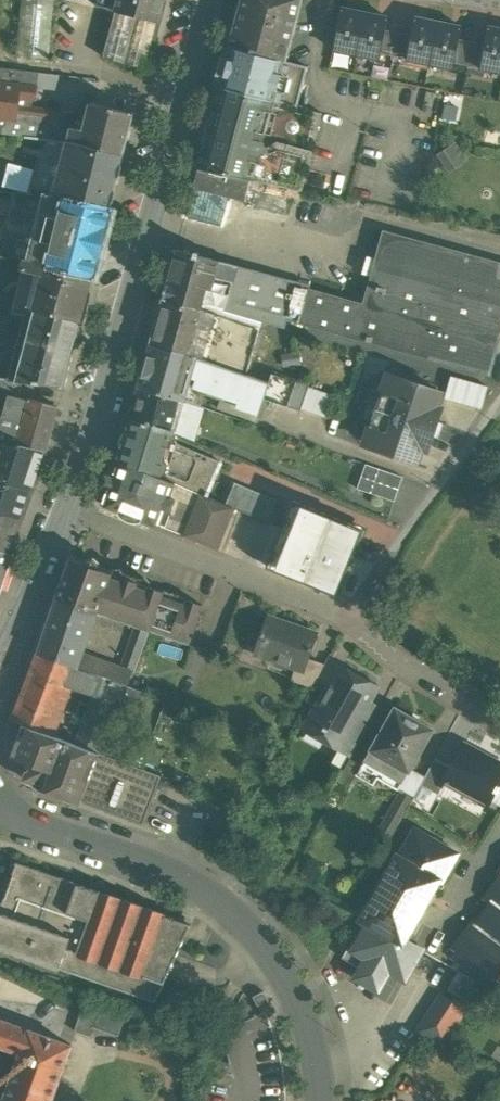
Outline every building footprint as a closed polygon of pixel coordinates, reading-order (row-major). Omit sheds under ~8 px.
[(16,55),(48,58),(54,0),(21,0),(16,55)] [(96,4),(115,11),(118,0),(97,0),(96,4)] [(115,11),(158,22),(164,0),(118,0),(115,11)] [(230,46),(230,47),(272,58),(285,61),(285,62),(290,41),(300,0),(242,0),(230,46)] [(364,14),(341,10),(333,49),(356,54),(364,14)] [(158,22),(115,11),(103,56),(145,68),(158,22)] [(364,14),(356,54),(381,59),(382,54),(386,30),(388,19),(364,14)] [(411,35),(406,58),(430,64),(438,22),(414,17),(411,35)] [(461,27),(438,22),(430,64),(452,68),(454,63),(458,40),(461,27)] [(488,27),(484,45),(480,68),(499,72),(499,30),(488,27)] [(399,32),(386,30),(382,54),(394,56),(399,32)] [(411,35),(399,32),(394,56),(406,58),(411,35)] [(471,42),(458,40),(454,63),(467,65),(471,42)] [(484,45),(471,42),(467,65),(480,68),(484,45)] [(221,56),(216,75),(223,77),(221,86),(220,85),(220,86),(220,87),(274,101),(277,91),(278,90),(281,75),(282,74),(281,74),(285,61),(272,58),(230,47),(230,48),(229,49),(230,49),(228,58),(227,57),(221,56)] [(230,48),(226,47),(224,48),(221,56),(227,57),(228,58),(230,49),(229,49),(230,48)] [(285,62),(285,61),(281,74),(282,74),(281,75),(290,77),(286,92),(278,90),(277,91),(274,101),(297,106),(308,67),(285,62)] [(0,68),(0,82),(21,84),(21,86),(36,88),(39,73),(0,68)] [(223,77),(216,75),(215,83),(216,86),(220,86),(220,85),(221,86),(223,77)] [(290,77),(281,75),(278,90),(286,92),(290,77)] [(17,112),(21,86),(21,84),(0,82),(0,133),(44,139),(69,142),(72,128),(69,128),(70,120),(62,119),(62,118),(17,112)] [(274,101),(220,87),(199,167),(252,179),(253,180),(260,154),(269,150),(267,147),(264,141),(274,101)] [(91,103),(85,101),(83,110),(89,111),(91,103)] [(297,106),(274,101),(264,141),(267,147),(277,141),(313,150),(322,113),(297,106)] [(134,113),(91,103),(89,111),(85,130),(72,128),(69,142),(123,154),(134,113)] [(89,111),(83,110),(80,122),(70,120),(69,128),(72,128),(85,130),(89,111)] [(69,142),(44,139),(29,193),(49,195),(69,142)] [(277,141),(267,147),(269,150),(260,154),(253,180),(291,188),(302,191),(313,150),(277,141)] [(123,154),(69,142),(49,195),(109,209),(123,154)] [(463,152),(456,144),(439,154),(449,172),(463,164),(458,156),(463,152)] [(34,170),(10,163),(3,186),(28,192),(34,170)] [(252,179),(199,167),(193,187),(246,201),(252,179)] [(49,195),(43,215),(48,216),(45,227),(101,242),(109,209),(49,195)] [(101,242),(45,227),(42,238),(38,237),(32,258),(40,261),(92,274),(101,242)] [(383,231),(363,304),(499,340),(499,338),(499,262),(383,231)] [(218,261),(177,250),(168,284),(167,284),(164,292),(203,304),(206,289),(211,290),(214,277),(218,261)] [(32,258),(23,258),(11,307),(10,314),(32,316),(34,316),(35,309),(45,269),(38,268),(40,261),(32,258)] [(92,274),(40,261),(38,268),(45,269),(35,309),(80,321),(92,274)] [(237,266),(218,261),(214,277),(232,281),(237,266)] [(311,286),(237,266),(232,281),(224,310),(284,328),(286,321),(299,324),(307,289),(311,290),(311,286)] [(232,281),(214,277),(211,290),(206,289),(203,304),(224,310),(232,281)] [(311,290),(307,289),(299,324),(490,375),(499,340),(363,304),(311,290)] [(203,304),(164,292),(163,299),(150,344),(189,356),(189,354),(197,326),(201,310),(203,304)] [(80,321),(35,309),(34,316),(32,316),(15,380),(22,381),(63,386),(80,321)] [(235,321),(201,310),(197,326),(231,337),(235,321)] [(260,329),(235,321),(231,337),(231,339),(256,346),(260,329)] [(267,332),(260,329),(256,346),(255,350),(259,351),(261,343),(263,344),(267,332)] [(256,346),(231,339),(227,352),(252,359),(255,350),(256,346)] [(189,356),(150,344),(139,387),(184,401),(197,358),(189,354),(189,356)] [(252,359),(227,352),(223,366),(247,375),(252,359)] [(247,375),(223,366),(197,358),(184,401),(200,407),(205,395),(221,400),(219,408),(255,421),(263,399),(268,382),(247,375)] [(268,382),(263,399),(301,411),(302,408),(309,387),(309,386),(271,373),(268,382)] [(441,392),(396,376),(391,392),(383,389),(369,428),(377,431),(372,447),(417,463),(422,447),(427,448),(440,409),(436,408),(441,392)] [(445,398),(457,402),(463,380),(451,376),(445,398)] [(0,378),(0,395),(7,396),(8,395),(19,398),(22,381),(15,380),(0,378)] [(457,402),(470,405),(476,383),(463,380),(457,402)] [(470,405),(482,409),(488,386),(476,383),(470,405)] [(184,401),(139,387),(130,418),(173,430),(175,431),(180,418),(186,420),(188,413),(181,411),(184,401)] [(309,387),(302,408),(314,413),(322,391),(309,387)] [(333,395),(322,391),(314,413),(326,417),(333,395)] [(19,398),(8,395),(7,396),(2,414),(25,421),(30,401),(19,398)] [(58,407),(31,399),(30,401),(25,421),(21,432),(17,447),(19,447),(20,444),(45,451),(58,407)] [(173,430),(130,418),(126,428),(122,432),(119,438),(119,444),(120,449),(117,460),(146,471),(204,496),(218,461),(171,441),(174,439),(175,435),(173,430)] [(21,432),(6,429),(5,433),(3,445),(17,447),(21,432)] [(19,447),(3,445),(0,444),(0,481),(32,492),(45,451),(20,444),(19,447)] [(146,471),(117,460),(112,475),(106,473),(101,487),(107,489),(102,504),(218,550),(234,509),(225,505),(204,496),(146,471)] [(403,477),(366,464),(357,488),(394,501),(403,477)] [(0,481),(0,512),(22,520),(32,492),(0,481)] [(278,502),(235,483),(225,505),(234,509),(269,523),(278,502)] [(267,567),(338,596),(362,536),(345,529),(348,522),(303,504),(297,519),(288,516),(279,536),(288,540),(283,553),(274,549),(267,567)] [(0,512),(0,550),(11,553),(22,520),(0,512)] [(11,553),(0,550),(0,585),(11,553)] [(202,606),(71,559),(58,597),(95,611),(137,626),(148,630),(188,644),(202,606)] [(398,564),(387,581),(397,587),(408,571),(398,564)] [(58,597),(38,653),(75,666),(79,654),(95,611),(58,597)] [(319,633),(268,615),(261,635),(264,636),(259,650),(256,649),(255,654),(295,668),(306,671),(310,658),(319,633)] [(137,626),(121,669),(132,673),(148,630),(137,626)] [(75,666),(38,653),(22,694),(59,708),(75,666)] [(121,669),(79,654),(75,666),(92,672),(106,677),(128,685),(132,673),(121,669)] [(342,666),(328,657),(325,664),(317,679),(330,687),(342,666)] [(306,671),(295,668),(291,679),(313,687),(317,679),(325,664),(310,658),(306,671)] [(369,681),(342,666),(330,687),(305,730),(338,749),(341,743),(343,744),(359,716),(376,688),(368,683),(369,681)] [(106,677),(92,672),(85,691),(98,696),(106,677)] [(128,685),(106,677),(98,696),(89,719),(112,727),(123,698),(127,686),(128,685)] [(159,698),(127,686),(123,698),(139,704),(141,700),(156,706),(159,698)] [(59,708),(22,694),(13,720),(28,725),(49,734),(59,708)] [(372,747),(372,748),(409,769),(410,769),(432,729),(395,708),(372,747)] [(359,716),(343,744),(341,743),(338,749),(351,756),(370,722),(359,716)] [(112,727),(89,719),(80,745),(100,753),(103,754),(112,727)] [(49,734),(28,725),(24,736),(26,759),(38,785),(82,801),(100,753),(80,745),(49,734)] [(463,744),(451,766),(442,781),(443,782),(456,789),(458,785),(489,802),(494,791),(496,792),(499,786),(498,785),(499,781),(499,767),(475,754),(476,751),(463,744)] [(409,769),(372,748),(372,747),(371,747),(365,757),(373,762),(369,768),(399,786),(409,769)] [(103,754),(100,753),(82,801),(145,825),(163,776),(103,754)] [(424,777),(420,785),(437,794),(443,782),(442,781),(451,766),(435,758),(424,777)] [(424,777),(410,769),(409,769),(399,786),(400,791),(379,830),(390,837),(406,809),(407,809),(420,785),(424,777)] [(405,853),(443,874),(454,854),(417,832),(405,853)] [(405,853),(403,851),(365,917),(404,938),(443,874),(405,853)] [(16,862),(1,904),(0,908),(0,948),(59,969),(60,968),(156,1002),(191,923),(80,885),(80,884),(16,862)] [(487,896),(499,906),(499,878),(487,896)] [(487,896),(486,897),(493,902),(477,923),(473,921),(473,922),(499,942),(499,906),(487,896)] [(404,938),(365,917),(343,958),(363,968),(358,978),(379,989),(389,970),(405,979),(422,948),(404,938)] [(473,922),(455,946),(459,949),(490,972),(494,976),(499,968),(499,942),(473,922)] [(490,972),(459,949),(454,956),(485,979),(490,972)] [(478,983),(458,971),(452,980),(473,992),(478,983)] [(473,992),(452,980),(447,990),(467,1002),(473,992)] [(264,991),(253,997),(261,1012),(271,1007),(264,991)] [(128,1009),(87,994),(75,1030),(89,1035),(93,1025),(119,1035),(128,1009)] [(466,1012),(441,995),(418,1030),(420,1035),(443,1044),(466,1012)] [(0,1018),(0,1044),(20,1051),(28,1028),(0,1018)] [(72,1044),(28,1028),(20,1051),(3,1100),(51,1100),(72,1044)]
